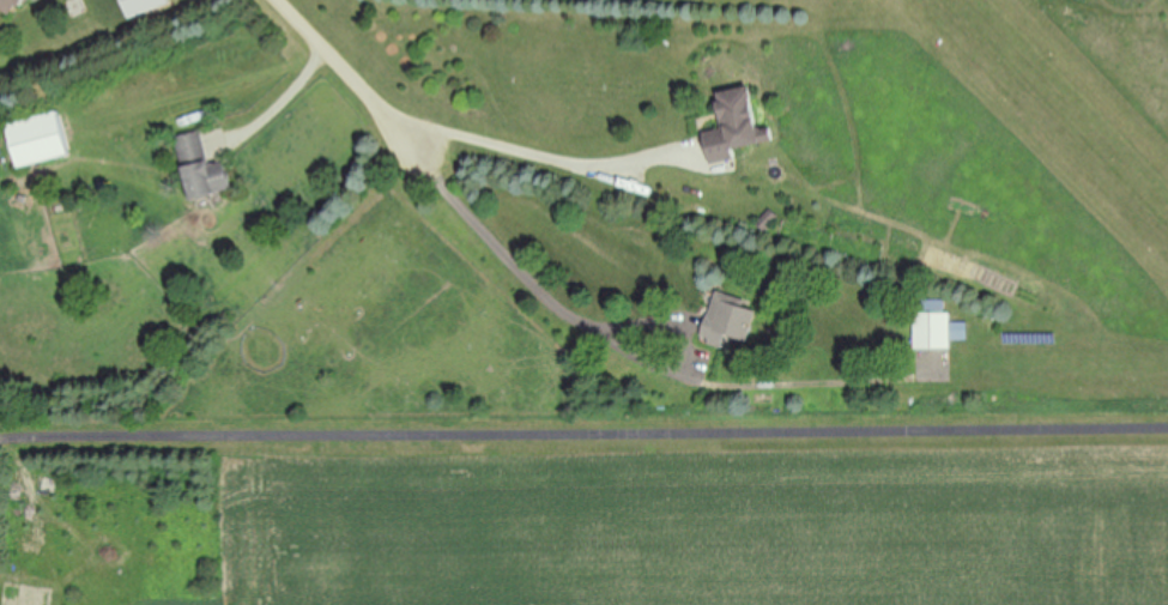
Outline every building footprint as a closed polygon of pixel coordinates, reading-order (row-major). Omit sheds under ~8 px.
[(12,12),(22,1),(24,4),(27,0),(0,0),(0,2),(12,12)] [(176,138),(190,199),(234,189),(228,161),(210,164),(201,132),(176,138)] [(716,292),(703,335),(710,338),(708,345),(722,349),(727,337),(746,343),(756,311),(737,305),(739,300),(716,292)]
